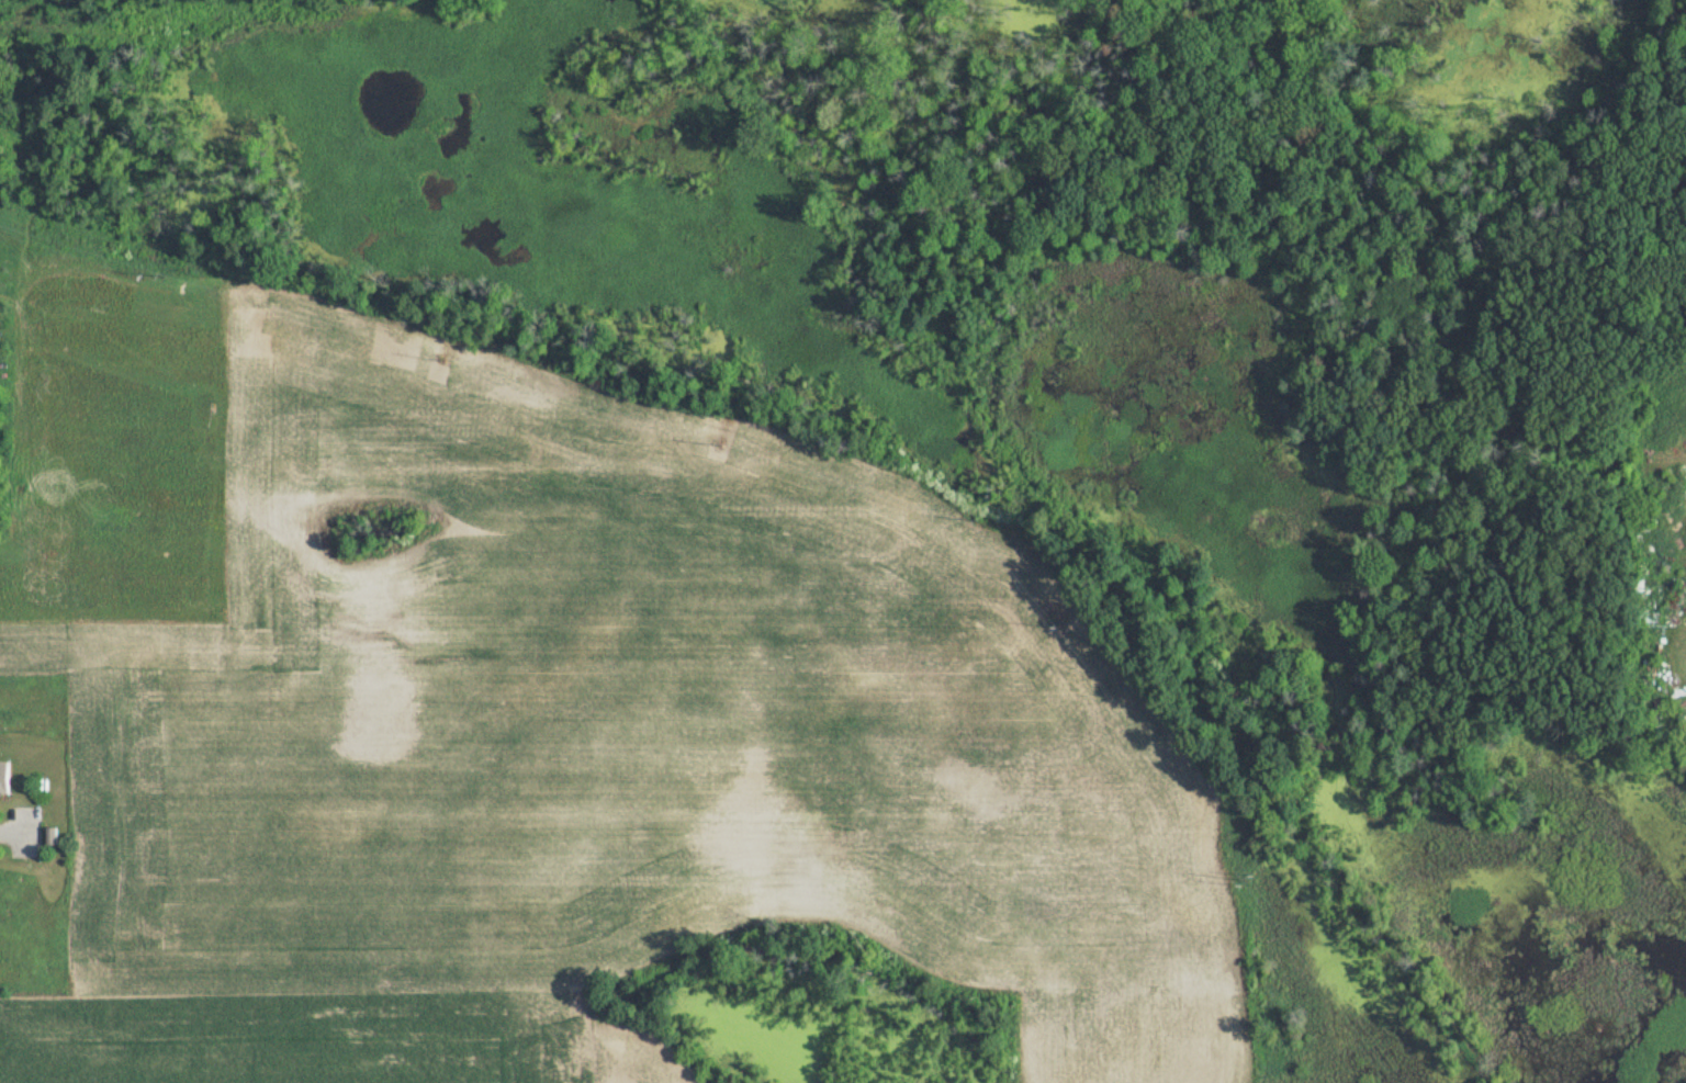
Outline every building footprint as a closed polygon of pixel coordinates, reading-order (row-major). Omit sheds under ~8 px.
[(16,795),(16,763),(0,763),(0,795),(16,795)]
